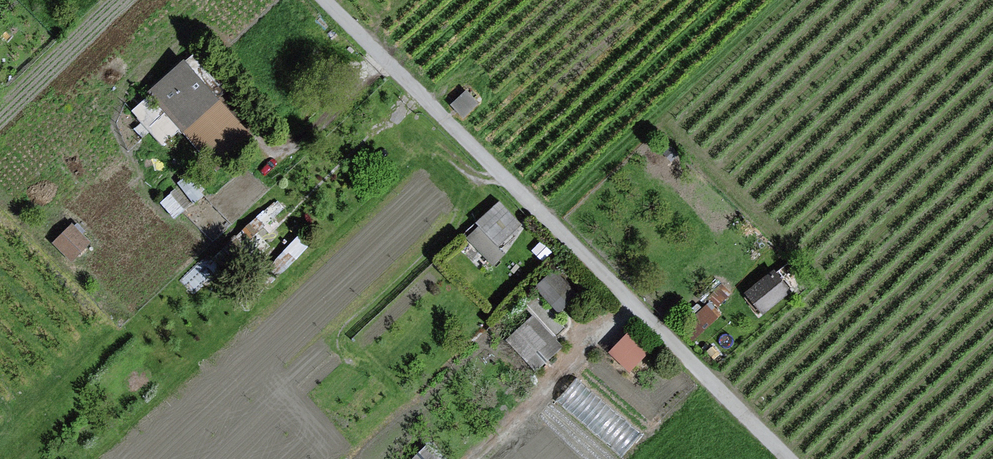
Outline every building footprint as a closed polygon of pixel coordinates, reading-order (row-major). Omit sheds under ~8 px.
[(247,134),(183,64),(152,92),(216,162),(247,134)] [(476,103),(466,92),(453,105),(463,115),(476,103)] [(190,203),(178,190),(164,203),(176,216),(190,203)] [(519,225),(500,205),(479,224),(498,244),(519,225)] [(87,241),(71,226),(54,243),(70,259),(87,241)] [(551,251),(541,242),(533,251),(543,260),(551,251)] [(789,289),(774,271),(747,294),(762,312),(789,289)] [(575,295),(555,273),(538,287),(558,310),(575,295)] [(729,293),(721,286),(710,297),(718,304),(729,293)] [(718,315),(709,304),(683,329),(693,339),(718,315)] [(559,346),(532,318),(509,340),(536,368),(559,346)] [(634,330),(612,352),(629,369),(651,347),(634,330)] [(718,353),(712,347),(707,352),(713,358),(718,353)] [(587,423),(623,453),(642,430),(606,400),(587,423)] [(427,446),(414,458),(440,458),(427,446)]
